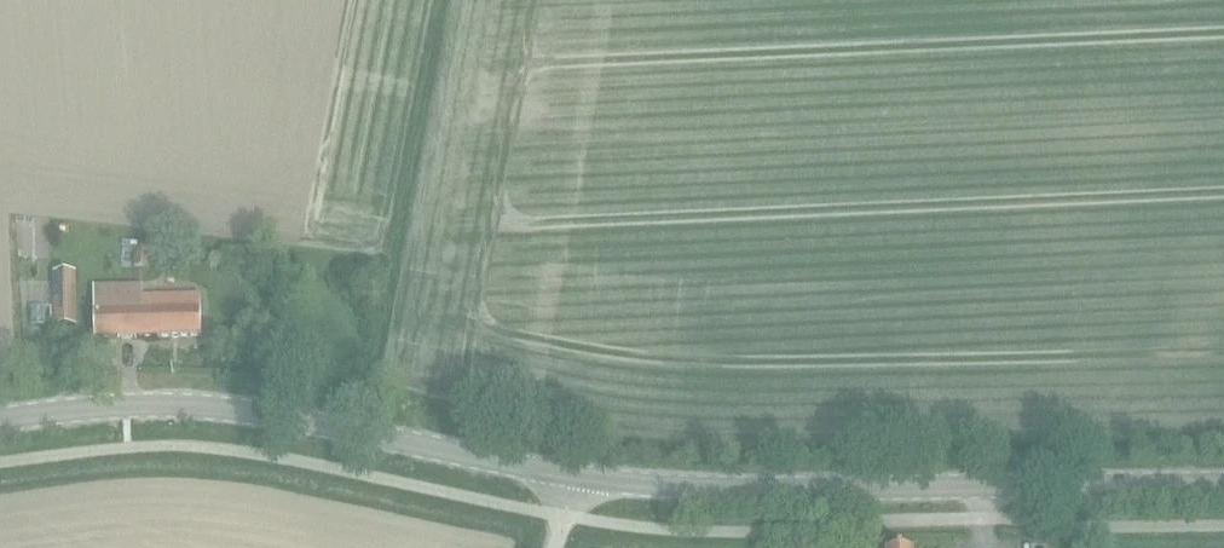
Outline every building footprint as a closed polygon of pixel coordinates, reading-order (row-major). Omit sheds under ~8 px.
[(135,245),(133,263),(147,266),(150,247),(135,245)] [(51,269),(53,322),(75,321),(74,268),(51,269)] [(203,335),(204,294),(142,295),(142,286),(96,285),(95,336),(203,335)]
